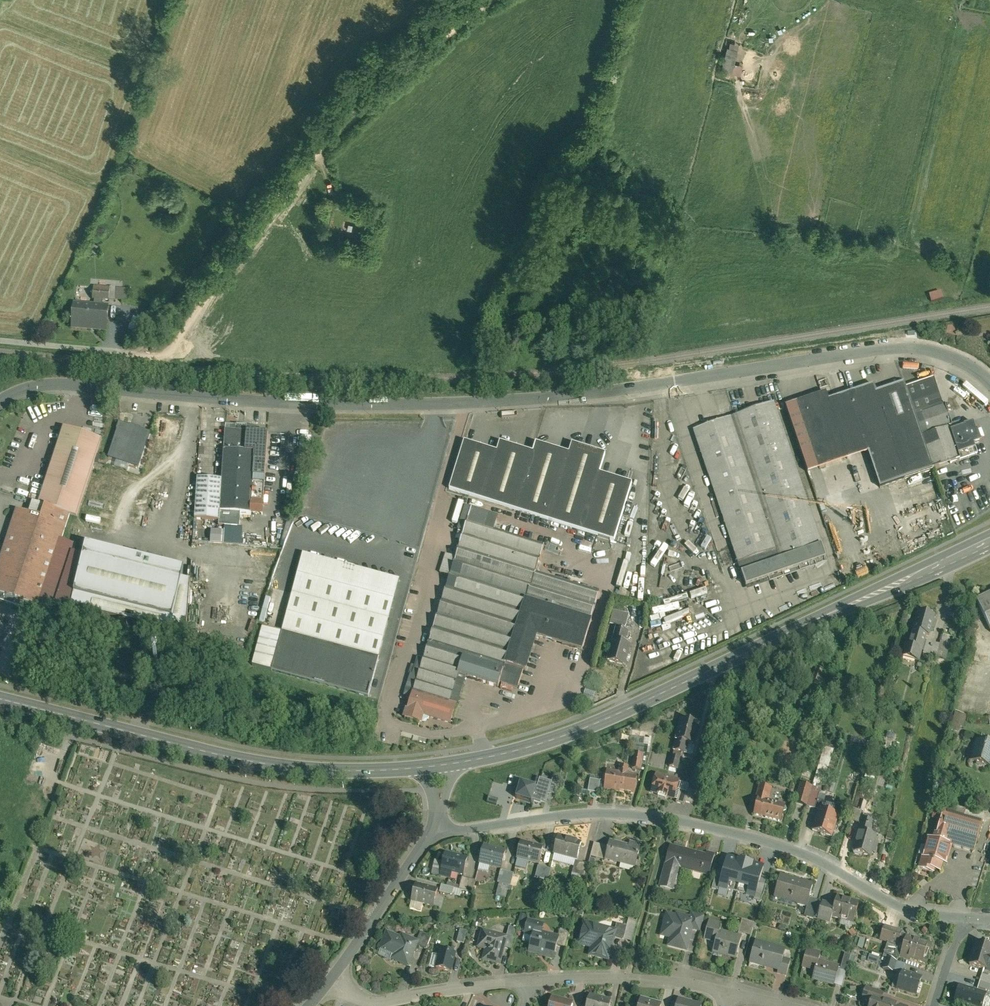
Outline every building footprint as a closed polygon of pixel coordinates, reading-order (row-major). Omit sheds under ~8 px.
[(742,45),(731,42),(725,65),(737,68),(742,45)] [(99,244),(91,240),(86,249),(95,253),(99,244)] [(96,299),(96,304),(74,303),(72,329),(90,330),(96,331),(107,332),(109,306),(103,305),(104,300),(108,300),(110,287),(93,287),(92,299),(96,299)] [(129,289),(117,288),(116,300),(129,301),(129,289)] [(934,301),(946,298),(944,290),(932,294),(934,301)] [(935,379),(908,389),(935,471),(963,462),(961,456),(953,432),(951,427),(954,427),(948,407),(945,408),(935,379)] [(829,393),(786,407),(808,474),(871,453),(883,488),(935,471),(908,389),(906,384),(879,393),(877,385),(832,400),(829,393)] [(971,391),(989,407),(989,401),(974,388),(971,391)] [(775,404),(695,430),(742,572),(745,570),(750,584),(827,559),(775,404)] [(107,459),(137,468),(149,432),(118,423),(107,459)] [(968,427),(953,432),(961,456),(979,450),(978,445),(985,443),(981,430),(979,431),(977,423),(968,426),(968,427)] [(39,504),(46,507),(72,515),(79,517),(104,441),(64,428),(39,504)] [(269,433),(224,431),(222,480),(219,521),(219,525),(226,526),(235,526),(241,526),(242,513),(265,514),(269,433)] [(464,443),(449,490),(615,541),(633,484),(600,474),(606,455),(573,445),(570,454),(536,444),(533,454),(500,444),(497,453),(464,443)] [(707,483),(712,482),(707,470),(703,472),(707,483)] [(196,520),(219,521),(222,480),(198,479),(196,520)] [(686,520),(691,506),(685,504),(681,518),(686,520)] [(500,517),(466,506),(458,531),(465,533),(457,558),(447,554),(441,573),(451,577),(425,659),(419,658),(416,666),(414,665),(405,695),(412,697),(415,691),(451,702),(460,675),(466,657),(506,670),(508,665),(528,599),(595,620),(603,592),(537,571),(545,547),(496,532),(500,517)] [(46,507),(42,519),(17,511),(0,562),(0,591),(55,609),(57,601),(76,544),(63,540),(72,515),(46,507)] [(235,526),(226,526),(226,531),(226,534),(235,534),(235,526)] [(226,535),(226,534),(226,531),(211,530),(211,543),(225,543),(226,535)] [(235,535),(226,535),(225,543),(234,544),(235,535)] [(184,568),(90,545),(75,607),(183,633),(195,581),(186,579),(189,569),(188,569),(184,568)] [(195,563),(185,551),(176,557),(184,568),(188,569),(195,563)] [(401,580),(303,554),(283,633),(272,671),(371,697),(401,580)] [(978,598),(989,623),(989,593),(978,598)] [(585,651),(595,620),(528,599),(508,665),(530,672),(541,637),(585,651)] [(617,627),(626,629),(630,615),(614,610),(610,625),(617,627)] [(937,615),(919,610),(909,645),(905,644),(901,659),(920,664),(923,655),(927,640),(928,634),(931,635),(933,628),(936,629),(938,621),(936,620),(937,615)] [(251,666),(272,671),(283,633),(261,627),(251,666)] [(626,629),(617,627),(608,660),(628,665),(634,643),(630,642),(633,631),(626,629)] [(941,644),(927,640),(923,655),(937,659),(938,656),(941,644)] [(941,644),(938,656),(948,658),(952,643),(942,640),(941,644)] [(506,670),(466,657),(460,675),(502,689),(508,670),(506,670)] [(451,702),(415,691),(412,697),(406,717),(424,723),(426,716),(454,724),(460,705),(451,702)] [(954,730),(961,731),(962,727),(967,727),(968,714),(956,713),(954,730)] [(682,718),(674,750),(692,754),(700,723),(682,718)] [(883,737),(889,739),(892,729),(887,728),(881,727),(879,737),(883,737)] [(653,745),(655,730),(635,728),(633,742),(653,745)] [(977,738),(974,747),(976,747),(971,761),(989,767),(989,742),(977,738)] [(830,769),(836,749),(830,747),(824,768),(830,769)] [(646,770),(648,755),(636,753),(634,769),(646,770)] [(681,757),(673,755),(671,766),(678,768),(681,757)] [(605,789),(635,793),(638,774),(629,773),(630,766),(620,765),(619,772),(608,770),(607,775),(606,783),(605,789)] [(651,792),(676,799),(682,779),(657,772),(651,792)] [(538,786),(520,781),(516,796),(542,803),(542,800),(547,801),(549,793),(555,794),(559,777),(554,776),(553,781),(540,778),(538,786)] [(601,783),(602,781),(592,779),(590,790),(600,792),(601,783)] [(821,794),(823,789),(803,783),(797,802),(817,808),(821,794)] [(755,814),(783,822),(788,805),(771,800),(775,788),(761,784),(757,798),(760,799),(755,814)] [(859,791),(854,809),(859,810),(862,801),(867,802),(868,799),(863,798),(864,793),(859,791)] [(827,795),(821,794),(817,808),(821,809),(822,810),(827,795)] [(862,801),(859,810),(865,812),(868,802),(867,802),(862,801)] [(933,838),(954,845),(975,851),(984,823),(964,817),(965,814),(957,811),(945,808),(938,833),(935,832),(933,838)] [(833,837),(840,815),(822,810),(821,809),(814,831),(833,837)] [(863,819),(864,814),(865,812),(859,810),(854,809),(851,821),(862,824),(863,819)] [(862,824),(854,852),(872,857),(873,853),(877,854),(880,843),(876,842),(878,836),(871,834),(875,822),(874,822),(863,819),(862,824)] [(894,841),(898,828),(890,825),(886,838),(894,841)] [(583,841),(559,834),(554,853),(578,859),(583,841)] [(933,838),(929,837),(919,867),(924,869),(924,872),(931,874),(932,871),(936,873),(937,870),(943,872),(945,863),(948,864),(954,845),(933,838)] [(545,846),(523,839),(517,857),(540,864),(545,846)] [(610,846),(606,859),(636,867),(643,843),(632,840),(630,845),(611,840),(610,846)] [(606,859),(610,846),(596,842),(592,855),(606,859)] [(507,849),(486,844),(481,864),(502,869),(507,849)] [(709,854),(673,844),(661,886),(677,890),(683,867),(710,875),(717,852),(710,850),(709,854)] [(756,857),(732,850),(723,881),(745,887),(747,888),(751,876),(756,857)] [(468,857),(447,852),(440,877),(462,883),(463,877),(468,857)] [(590,864),(579,861),(575,872),(586,875),(590,864)] [(548,866),(540,864),(538,872),(545,874),(548,866)] [(515,873),(502,870),(498,885),(500,886),(507,887),(508,881),(512,882),(515,873)] [(815,884),(782,874),(775,897),(809,907),(811,898),(815,884)] [(768,881),(751,876),(747,888),(745,887),(744,890),(764,896),(768,881)] [(477,880),(463,877),(462,883),(460,890),(463,890),(473,893),(477,880)] [(439,888),(417,883),(412,901),(434,907),(439,888)] [(463,890),(460,890),(443,885),(441,892),(461,897),(463,890)] [(507,887),(500,886),(498,895),(505,897),(508,888),(507,887)] [(836,905),(833,916),(855,922),(860,902),(852,899),(852,901),(845,899),(845,897),(838,896),(836,905)] [(821,901),(811,898),(809,907),(806,917),(816,920),(821,901)] [(836,905),(824,902),(819,919),(831,922),(833,916),(836,905)] [(701,931),(705,916),(692,912),(691,916),(677,912),(676,914),(667,911),(661,936),(671,939),(669,946),(688,951),(694,929),(701,931)] [(534,935),(529,953),(554,959),(558,945),(560,935),(559,935),(543,930),(545,923),(529,918),(525,932),(534,935)] [(630,918),(628,926),(625,938),(625,940),(633,942),(639,920),(630,918)] [(718,938),(721,929),(723,923),(711,919),(706,935),(718,938)] [(759,924),(744,919),(740,931),(755,936),(759,924)] [(616,928),(586,920),(579,945),(592,949),(590,956),(610,961),(617,936),(619,929),(616,928)] [(619,929),(617,936),(625,938),(628,926),(617,923),(616,928),(619,929)] [(905,931),(886,924),(881,939),(890,942),(904,947),(907,935),(903,934),(905,931)] [(560,935),(558,945),(567,947),(572,931),(561,928),(559,935),(560,935)] [(857,928),(851,932),(854,937),(861,933),(857,928)] [(508,936),(483,929),(478,948),(486,950),(483,961),(502,966),(506,948),(510,936),(508,936)] [(714,952),(737,958),(744,936),(721,929),(718,938),(714,952)] [(419,945),(421,940),(419,939),(402,933),(401,935),(387,930),(379,950),(394,956),(392,959),(411,966),(419,945)] [(466,944),(468,931),(461,930),(459,943),(466,944)] [(421,940),(419,945),(428,948),(433,936),(422,932),(419,939),(421,940)] [(904,947),(900,957),(913,961),(914,959),(924,963),(931,943),(907,935),(904,947)] [(787,948),(758,939),(751,963),(780,971),(784,957),(787,948)] [(904,947),(890,942),(885,956),(899,960),(900,957),(904,947)] [(977,942),(970,965),(989,971),(989,946),(977,942)] [(835,987),(841,966),(821,960),(823,952),(809,948),(803,968),(816,972),(813,981),(835,987)] [(452,972),(457,953),(442,949),(437,968),(452,972)] [(886,957),(871,952),(866,966),(881,971),(886,957)] [(858,957),(847,953),(841,970),(852,974),(858,957)] [(793,960),(784,957),(780,971),(780,973),(788,976),(793,960)] [(899,962),(889,958),(885,969),(895,972),(897,969),(899,962)] [(899,962),(897,969),(904,972),(904,970),(906,971),(908,965),(899,962)] [(906,971),(904,970),(904,972),(898,989),(917,995),(924,977),(906,971)] [(956,1000),(974,1005),(983,1005),(987,993),(962,984),(956,1000)] [(884,998),(886,993),(868,987),(863,999),(872,1002),(870,1005),(905,1005),(884,998)] [(591,994),(588,1005),(610,1005),(612,999),(591,994)] [(553,995),(550,1005),(573,1005),(574,1001),(553,995)] [(642,997),(639,1005),(662,1005),(663,1003),(642,997)] [(677,1005),(702,1005),(703,1003),(680,997),(678,1003),(677,1005)]
